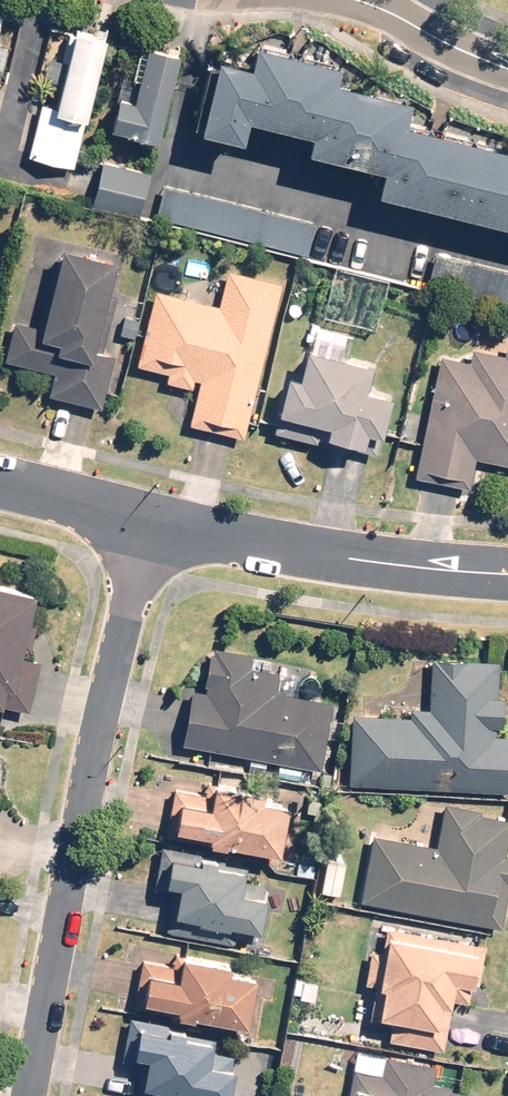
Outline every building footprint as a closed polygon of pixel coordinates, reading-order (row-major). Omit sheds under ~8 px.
[(73,166),(103,36),(73,29),(66,62),(48,58),(43,79),(61,83),(55,106),(41,103),(28,156),(73,166)] [(507,223),(507,146),(401,119),(407,95),(333,77),(337,60),(252,39),(246,62),(215,54),(197,126),(238,137),(244,115),(308,131),(303,147),(379,166),(373,189),(507,223)] [(109,127),(155,138),(177,52),(146,44),(132,98),(117,95),(109,127)] [(149,173),(101,161),(90,206),(138,217),(149,173)] [(315,222),(163,184),(155,217),(306,255),(315,222)] [(4,360),(53,372),(47,395),(101,408),(113,354),(102,351),(116,294),(107,292),(115,258),(61,245),(42,327),(14,320),(4,360)] [(428,284),(507,304),(507,270),(436,252),(428,284)] [(243,437),(281,283),(226,270),(218,305),(155,289),(137,364),(166,371),(164,380),(192,387),(194,378),(200,379),(189,424),(243,437)] [(123,317),(119,333),(134,336),(137,320),(123,317)] [(311,348),(305,347),(299,373),(286,370),(277,411),(327,423),(324,435),(362,444),(365,432),(380,435),(389,395),(368,390),(375,364),(347,357),(352,335),(316,327),(311,348)] [(441,356),(414,476),(468,488),(475,457),(507,464),(507,341),(506,341),(503,355),(472,348),(468,362),(441,356)] [(27,711),(39,660),(19,656),(21,647),(30,649),(36,624),(27,622),(34,592),(0,584),(0,704),(27,711)] [(181,743),(320,770),(333,702),(274,691),(278,672),(250,667),(252,653),(214,646),(212,653),(209,652),(202,691),(191,689),(181,743)] [(507,792),(507,736),(495,735),(495,727),(501,727),(503,696),(497,696),(499,660),(431,657),(428,708),(391,706),(390,716),(351,714),(348,783),(507,792)] [(174,788),(165,835),(224,846),(225,843),(277,853),(287,804),(260,799),(262,792),(206,781),(204,794),(174,788)] [(500,927),(507,888),(507,855),(504,854),(507,832),(507,820),(479,814),(480,809),(444,801),(435,846),(373,834),(360,899),(500,927)] [(236,925),(258,930),(265,896),(262,895),(265,883),(244,879),(246,868),(214,862),(215,858),(201,856),(201,853),(161,845),(153,887),(174,891),(166,929),(233,943),(236,925)] [(485,944),(387,926),(382,952),(371,950),(365,983),(376,985),(370,1019),(392,1023),(389,1040),(443,1050),(452,997),(467,1000),(470,981),(478,983),(485,944)] [(193,1014),(245,1024),(255,976),(228,971),(230,964),(175,954),(172,965),(141,959),(132,1006),(192,1017),(193,1014)] [(129,1016),(121,1058),(142,1062),(135,1095),(161,1095),(162,1092),(180,1095),(195,1095),(197,1095),(227,1095),(235,1055),(212,1051),(214,1040),(183,1034),(184,1030),(169,1027),(169,1024),(129,1016)] [(474,1094),(449,1089),(450,1086),(432,1083),(435,1065),(356,1051),(347,1095),(474,1095),(474,1094)]
